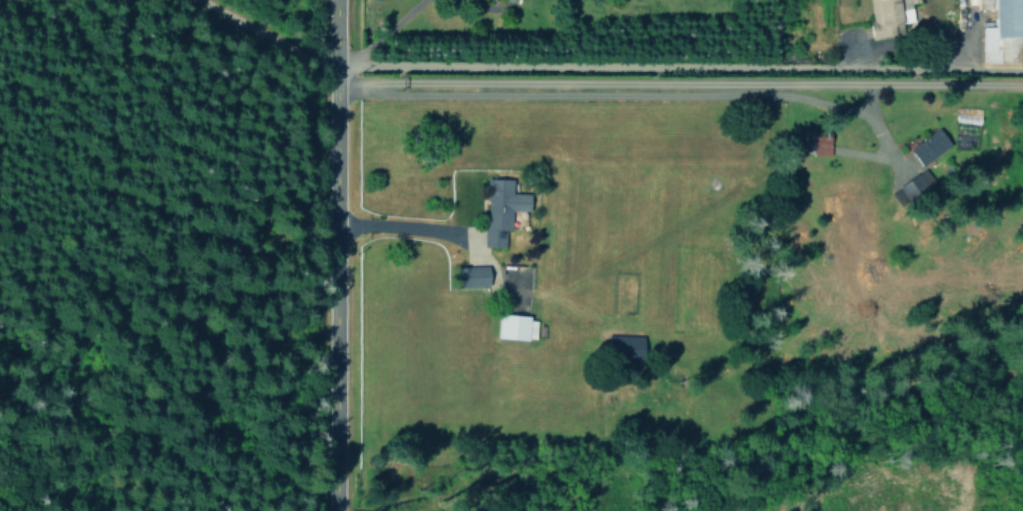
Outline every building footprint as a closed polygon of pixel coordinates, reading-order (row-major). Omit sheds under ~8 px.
[(903,18),(913,18),(911,0),(871,0),(875,37),(905,34),(903,18)] [(979,9),(998,9),(998,17),(994,17),(994,26),(984,26),(985,62),(1003,61),(1002,48),(999,48),(999,37),(1022,36),(1022,0),(979,0),(979,9)] [(922,165),(953,146),(942,128),(911,147),(922,165)] [(832,155),(833,132),(816,132),(815,155),(832,155)] [(938,187),(927,169),(891,191),(901,209),(938,187)] [(486,247),(506,248),(506,229),(512,230),(513,210),(532,211),(533,193),(514,192),(515,179),(489,178),(486,247)] [(461,287),(491,286),(491,266),(460,267),(461,287)] [(510,315),(510,311),(500,311),(498,338),(537,339),(538,316),(510,315)] [(646,336),(610,335),(609,356),(646,357),(646,336)]
